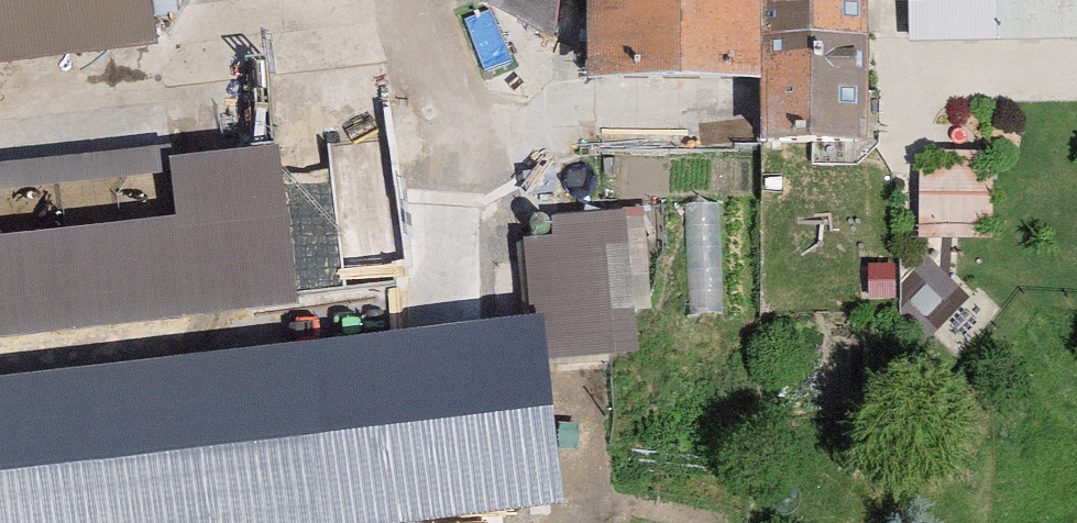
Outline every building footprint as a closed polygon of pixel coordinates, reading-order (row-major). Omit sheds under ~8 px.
[(167,48),(161,0),(0,0),(0,67),(167,48)] [(475,7),(600,54),(598,0),(469,0),(475,7)] [(602,90),(608,90),(771,90),(768,148),(881,147),(876,5),(933,2),(933,0),(598,0),(600,54),(602,90)] [(0,171),(0,333),(305,296),(285,137),(0,171)] [(1001,160),(927,157),(924,228),(999,231),(1001,160)] [(636,305),(651,305),(648,215),(522,219),(525,302),(554,301),(556,355),(637,353),(636,305)] [(0,382),(0,522),(392,522),(563,502),(539,315),(0,382)]
